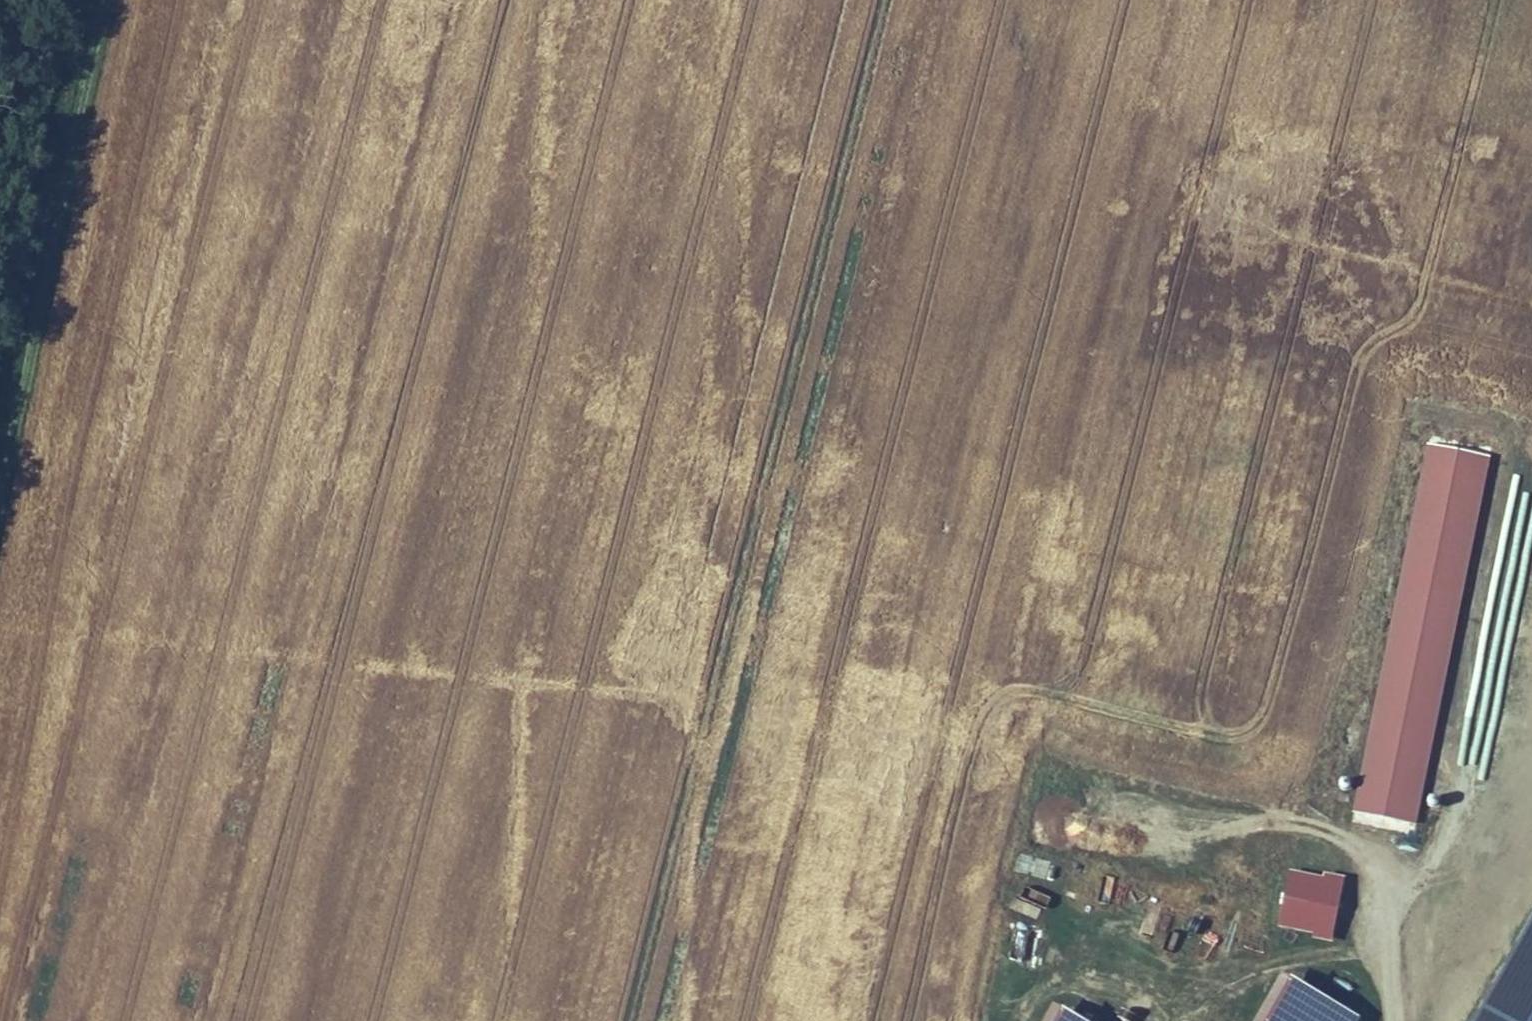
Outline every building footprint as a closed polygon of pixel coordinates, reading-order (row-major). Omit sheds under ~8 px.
[(1483,457),(1430,446),(1355,815),(1408,826),(1483,457)] [(1343,887),(1288,874),(1279,925),(1334,936),(1343,887)] [(1297,985),(1276,1020),(1352,1020),(1353,1019),(1297,985)]
